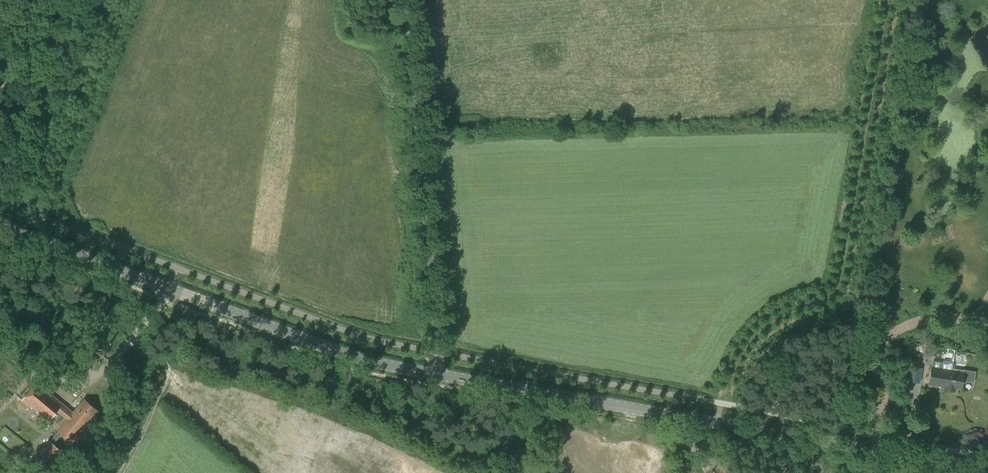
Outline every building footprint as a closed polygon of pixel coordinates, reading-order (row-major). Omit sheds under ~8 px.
[(961,389),(963,373),(932,368),(929,385),(936,386),(936,384),(946,386),(945,389),(955,390),(955,388),(961,389)] [(33,459),(37,462),(65,428),(65,426),(72,417),(71,415),(73,413),(51,394),(50,395),(46,391),(47,390),(37,383),(23,400),(32,408),(33,406),(38,410),(36,412),(48,422),(49,420),(58,428),(57,429),(59,431),(50,441),(49,441),(33,459)] [(37,462),(49,472),(50,472),(65,454),(53,444),(62,434),(73,443),(88,425),(87,424),(98,411),(84,400),(73,413),(71,415),(72,417),(65,426),(65,428),(37,462)]
